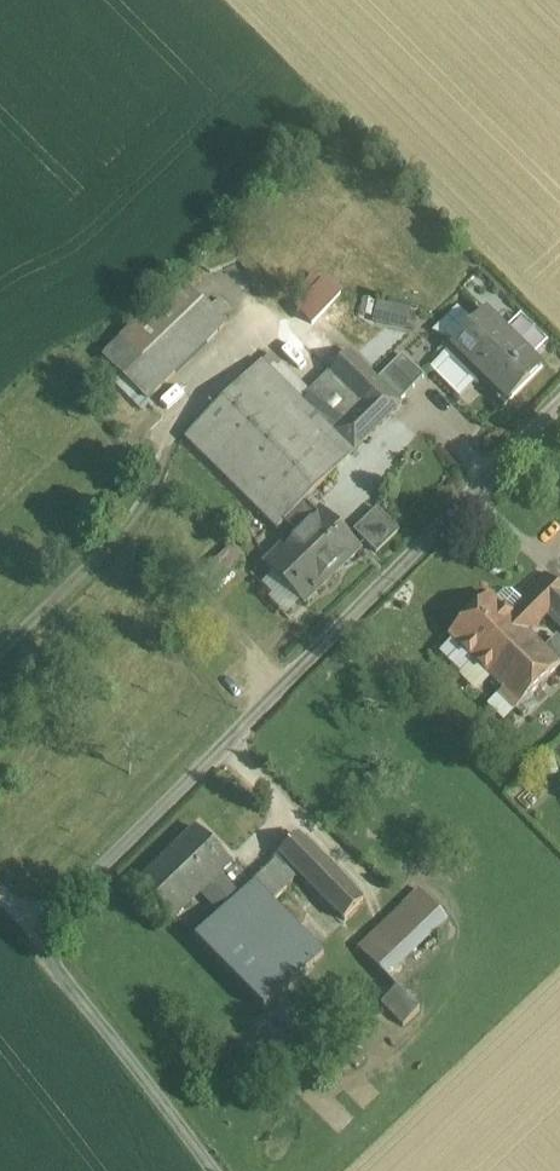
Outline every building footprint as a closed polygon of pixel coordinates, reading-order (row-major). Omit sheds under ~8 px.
[(227,326),(182,282),(121,341),(166,386),(227,326)] [(327,282),(307,303),(322,317),(341,295),(327,282)] [(408,331),(413,309),(380,301),(375,323),(408,331)] [(542,369),(486,314),(474,326),(458,310),(436,332),(458,342),(446,354),(472,381),(479,374),(508,403),(542,369)] [(166,386),(121,341),(103,360),(147,404),(166,386)] [(301,402),(263,364),(185,441),(277,533),(285,524),(303,506),(354,455),(402,407),(350,354),(330,373),(363,406),(334,435),(301,402)] [(425,378),(403,357),(383,377),(405,399),(425,378)] [(363,406),(330,373),(301,402),(334,435),(363,406)] [(321,513),(315,519),(303,506),(285,524),(297,536),(266,567),(304,607),(318,593),(315,591),(342,565),(344,567),(359,552),(321,513)] [(377,511),(355,534),(377,556),(399,534),(377,511)] [(231,548),(196,579),(208,592),(243,561),(231,548)] [(546,577),(521,603),(524,606),(512,619),(517,623),(528,635),(550,613),(559,624),(559,591),(546,577)] [(490,597),(449,638),(452,641),(440,653),(462,675),(474,663),(476,664),(517,623),(512,619),(490,597)] [(517,623),(476,664),(504,692),(499,697),(515,713),(559,667),(559,666),(528,635),(517,623)] [(230,863),(198,830),(141,885),(173,919),(201,891),(222,913),(238,898),(217,876),(230,863)] [(364,902),(299,836),(279,855),(281,857),(299,875),(344,921),(364,902)] [(222,913),(195,940),(265,1012),(324,954),(272,901),(299,875),(281,857),(222,913)] [(420,890),(358,949),(377,969),(439,911),(420,890)] [(439,911),(377,969),(397,990),(419,1012),(480,953),(439,911)] [(419,1012),(397,990),(382,1004),(404,1027),(419,1012)]
